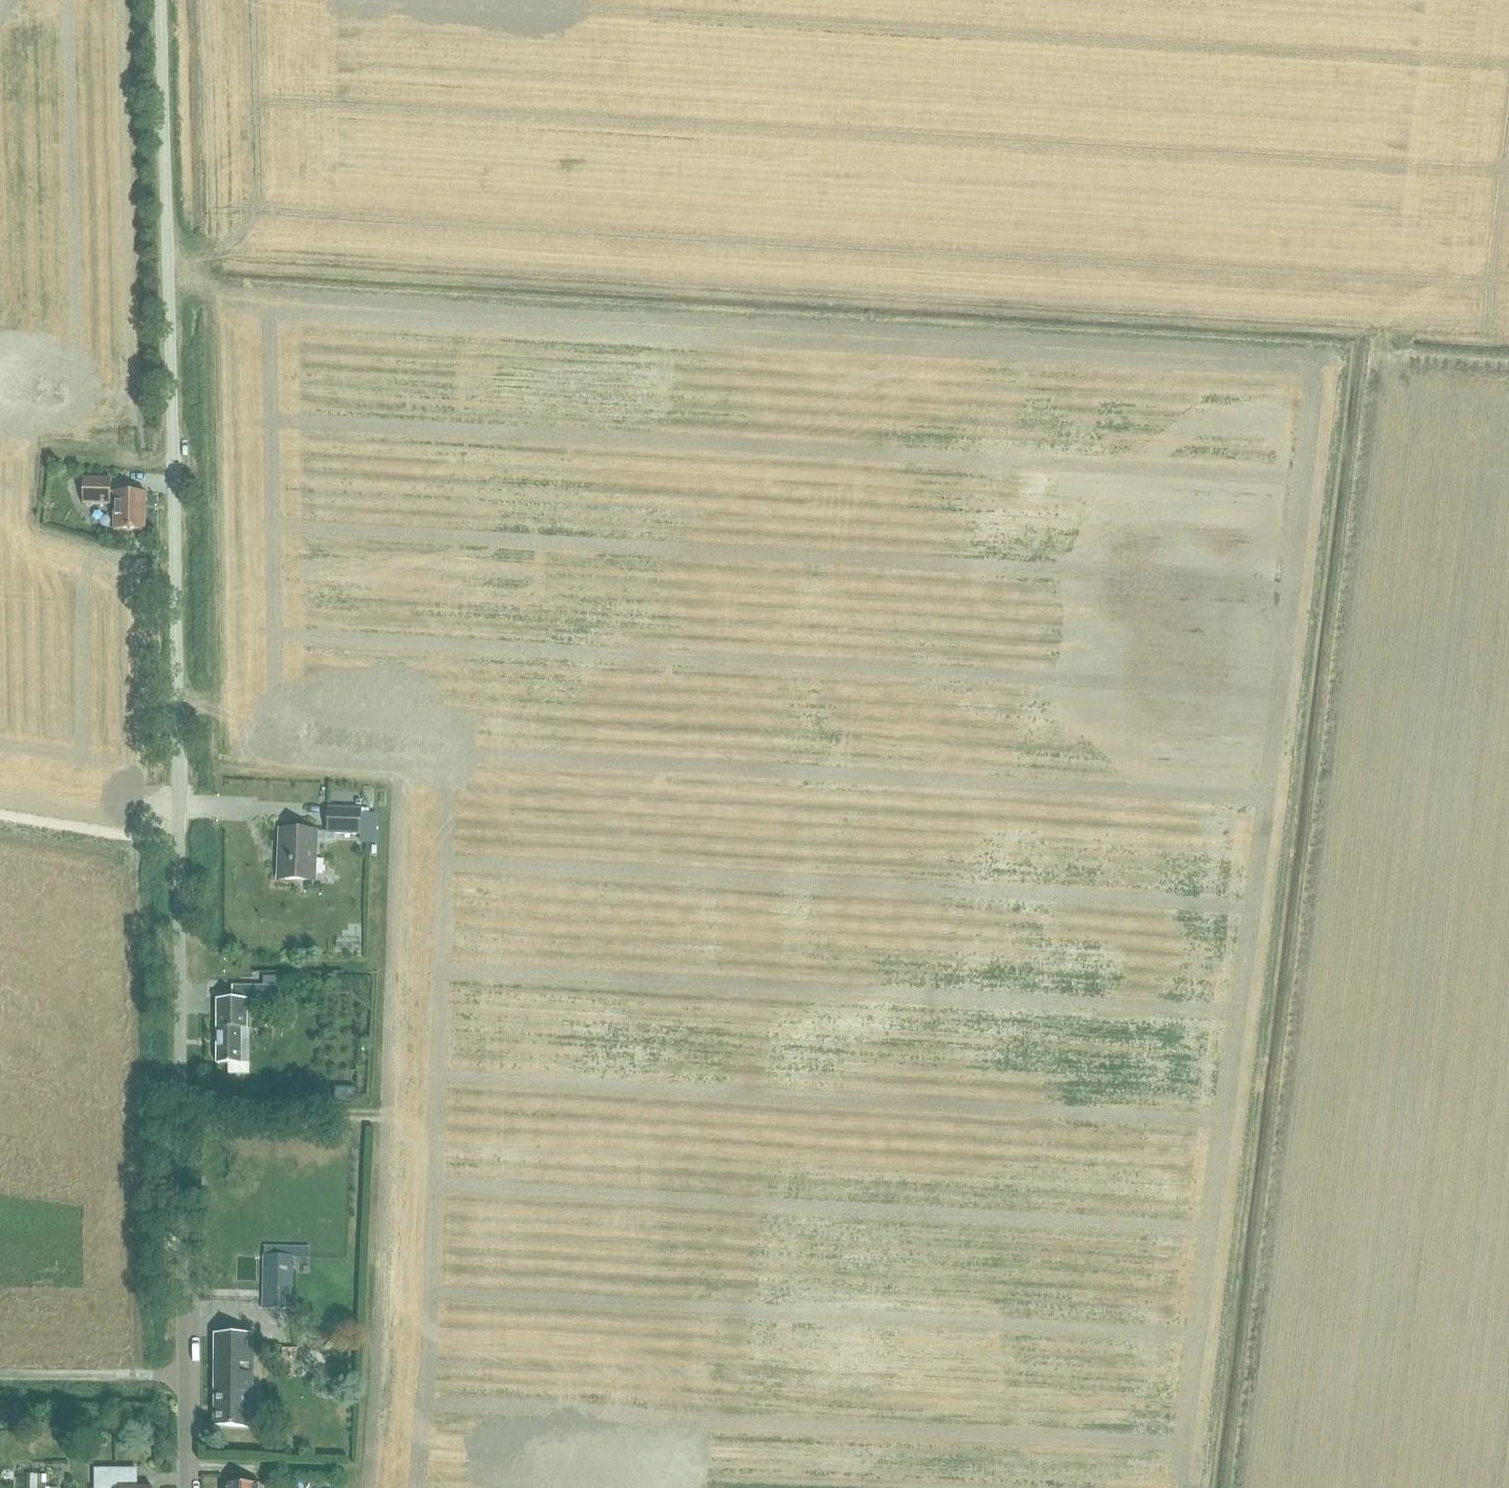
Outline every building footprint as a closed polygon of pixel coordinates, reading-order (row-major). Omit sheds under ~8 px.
[(83,504),(115,504),(115,531),(145,531),(146,493),(115,492),(115,493),(111,493),(112,479),(84,479),(83,504)] [(360,835),(361,809),(329,808),(328,833),(360,835)] [(316,832),(281,830),(279,880),(314,881),(316,832)] [(232,1000),(218,1000),(218,1064),(228,1064),(228,1074),(250,1075),(250,1064),(242,1064),(242,1029),(247,1029),(247,1004),(280,1004),(280,987),(232,987),(232,1000)] [(267,1256),(266,1308),(293,1308),(294,1257),(267,1256)] [(254,1335),(216,1335),(216,1424),(249,1424),(249,1391),(254,1391),(254,1335)] [(137,1487),(137,1470),(97,1470),(97,1487),(153,1487),(137,1487)] [(28,1487),(51,1487),(47,1487),(47,1475),(28,1474),(28,1487)]
